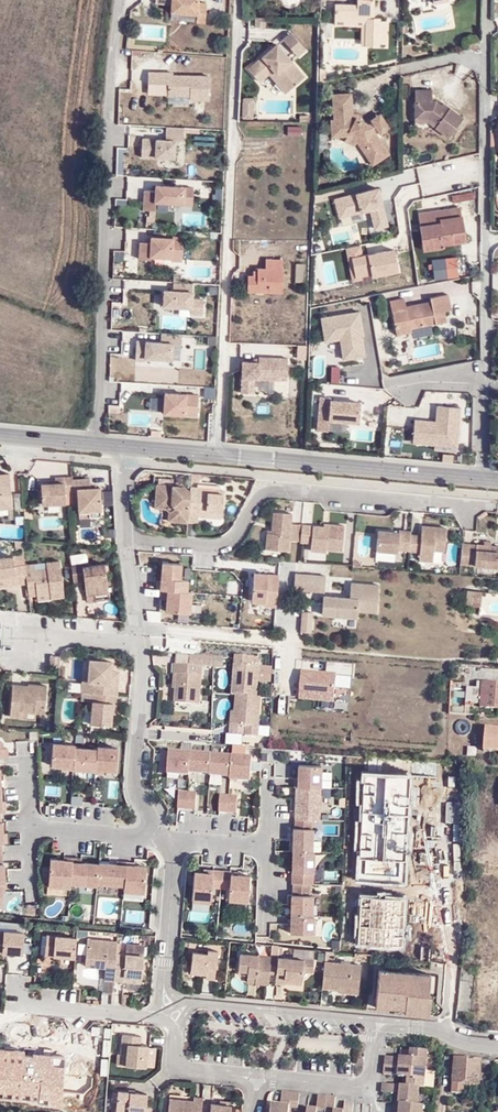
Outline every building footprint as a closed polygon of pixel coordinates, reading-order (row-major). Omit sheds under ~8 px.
[(190,18),(196,19),(196,25),(204,26),(205,7),(197,6),(198,1),(192,0),(156,0),(155,6),(171,7),(170,17),(190,18)] [(374,0),(355,0),(355,7),(334,6),(334,20),(365,21),(369,21),(369,8),(374,8),(374,0)] [(265,28),(266,18),(255,18),(255,28),(265,28)] [(333,29),(364,30),(365,21),(334,20),(333,29)] [(364,49),(378,49),(378,46),(378,21),(373,21),(369,21),(365,21),(364,30),(364,49)] [(293,61),(306,49),(290,31),(277,42),(279,44),(293,61)] [(305,75),(293,61),(279,44),(277,42),(260,56),(248,67),(260,82),(269,74),(285,93),(305,75)] [(208,101),(208,74),(148,75),(148,87),(166,87),(166,101),(208,101)] [(432,99),(432,88),(415,88),(415,100),(414,100),(414,118),(415,118),(414,122),(428,122),(449,138),(464,117),(443,102),(442,104),(436,99),(432,99)] [(353,116),(352,91),(331,93),(333,118),(330,118),(331,136),(331,137),(346,136),(356,141),(372,165),(390,153),(373,128),(374,127),(353,116)] [(241,120),(253,120),(254,99),(242,99),(241,120)] [(380,135),(391,127),(380,112),(370,119),(380,135)] [(182,144),(184,130),(166,128),(164,142),(182,144)] [(318,152),(327,148),(328,128),(319,131),(318,152)] [(139,141),(139,162),(175,161),(175,140),(139,141)] [(186,165),(185,174),(194,175),(195,167),(186,165)] [(142,192),(142,214),(155,214),(155,208),(193,208),(193,187),(154,187),(154,192),(142,192)] [(333,201),(339,227),(367,220),(371,237),(389,233),(378,189),(333,201)] [(475,199),(473,191),(452,195),(453,203),(475,199)] [(443,248),(442,245),(454,243),(453,236),(464,235),(460,207),(418,214),(423,250),(443,248)] [(333,243),(359,242),(359,229),(332,230),(333,243)] [(454,243),(465,242),(464,235),(453,236),(454,243)] [(182,262),(182,240),(138,240),(138,262),(182,262)] [(353,283),(398,277),(395,251),(362,255),(361,248),(320,253),(323,285),(353,281),(353,283)] [(459,275),(456,258),(446,259),(449,276),(459,275)] [(256,269),(256,276),(247,276),(247,292),(280,293),(282,261),(266,260),(265,270),(256,269)] [(172,291),(162,291),(162,315),(204,315),(204,297),(192,297),(192,284),(172,284),(172,291)] [(421,295),(422,300),(398,305),(399,308),(384,311),(388,331),(403,329),(402,323),(425,319),(426,322),(438,320),(436,311),(443,309),(440,292),(421,295)] [(384,311),(399,308),(398,305),(396,294),(382,297),(384,311)] [(359,311),(319,318),(324,345),(338,343),(341,364),(367,360),(359,311)] [(181,362),(179,334),(159,335),(160,337),(134,339),(134,342),(126,343),(127,355),(133,354),(134,365),(181,362)] [(196,348),(216,345),(215,336),(195,339),(196,348)] [(196,349),(196,368),(204,368),(204,349),(196,349)] [(253,393),(254,379),(286,380),(287,358),(258,357),(258,362),(242,361),(240,393),(253,393)] [(340,384),(340,368),(328,368),(328,384),(340,384)] [(198,419),(198,394),(162,395),(162,419),(198,419)] [(327,428),(360,426),(359,400),(315,402),(317,434),(328,433),(327,428)] [(457,451),(461,409),(436,407),(435,422),(414,420),(412,446),(457,451)] [(400,455),(402,435),(391,433),(389,454),(400,455)] [(52,473),(52,477),(44,478),(38,478),(39,499),(64,498),(63,486),(70,485),(71,489),(76,489),(78,507),(100,505),(98,481),(92,482),(85,482),(85,476),(85,474),(69,474),(69,470),(51,470),(52,473)] [(11,510),(7,475),(0,476),(0,511),(11,510)] [(184,485),(157,483),(155,501),(169,502),(175,507),(174,518),(187,518),(187,513),(190,492),(184,485)] [(199,486),(190,486),(190,492),(187,513),(197,514),(198,509),(221,511),(223,493),(198,490),(199,486)] [(175,507),(169,502),(155,501),(155,505),(165,506),(169,509),(169,518),(174,518),(175,507)] [(288,541),(299,542),(301,525),(290,524),(291,514),(272,512),(271,530),(266,529),(265,549),(287,550),(288,541)] [(323,523),(322,527),(301,525),(299,542),(309,543),(309,550),(325,551),(325,549),(340,550),(343,525),(323,523)] [(424,524),(423,534),(409,533),(408,549),(408,550),(421,551),(420,558),(432,559),(432,549),(444,549),(446,526),(424,524)] [(408,549),(409,533),(410,529),(396,528),(396,531),(375,529),(373,550),(395,552),(395,548),(408,549)] [(483,544),(460,542),(458,561),(497,565),(497,545),(491,545),(483,544)] [(394,562),(395,552),(373,550),(372,560),(394,562)] [(87,554),(85,552),(71,554),(71,559),(72,564),(88,561),(87,554)] [(26,565),(26,564),(14,565),(13,555),(0,556),(0,579),(4,578),(5,584),(29,582),(26,565)] [(37,568),(37,564),(26,564),(26,565),(29,582),(30,595),(41,594),(42,599),(66,595),(62,560),(47,561),(48,567),(37,568)] [(104,563),(88,565),(88,561),(72,564),(74,580),(85,579),(87,594),(107,591),(104,563)] [(186,591),(187,579),(179,578),(181,563),(162,561),(160,579),(158,579),(157,588),(186,591)] [(275,606),(278,574),(253,572),(251,600),(264,601),(264,605),(275,606)] [(335,575),(304,573),(303,590),(333,592),(335,575)] [(348,600),(348,597),(333,596),(332,615),(367,617),(367,611),(386,612),(387,600),(382,600),(382,595),(388,596),(388,585),(361,583),(360,598),(353,598),(353,601),(348,600)] [(186,591),(157,588),(156,597),(163,598),(162,610),(185,612),(187,591),(186,591)] [(472,604),(481,605),(482,591),(474,590),(472,604)] [(87,600),(108,597),(107,591),(87,594),(87,600)] [(312,612),(311,632),(321,632),(323,613),(312,612)] [(214,667),(214,657),(191,655),(190,664),(201,665),(201,666),(214,667)] [(232,695),(234,696),(236,696),(256,697),(257,697),(259,664),(257,664),(257,657),(234,656),(232,695)] [(224,667),(224,657),(214,657),(214,667),(224,667)] [(108,660),(87,658),(86,680),(92,681),(92,692),(113,694),(114,672),(107,672),(108,660)] [(190,664),(174,663),(174,671),(177,672),(176,687),(176,700),(199,702),(201,666),(201,665),(190,664)] [(336,674),(301,672),(300,696),(334,699),(336,674)] [(86,680),(84,691),(89,692),(92,692),(92,681),(86,680)] [(472,707),(497,709),(497,684),(474,681),(472,707)] [(28,720),(29,712),(44,713),(47,685),(28,684),(28,685),(13,684),(11,717),(19,717),(19,719),(28,720)] [(111,714),(114,715),(115,694),(113,694),(92,692),(89,692),(89,702),(92,703),(90,723),(110,725),(111,714)] [(245,727),(258,727),(260,698),(259,698),(257,697),(256,697),(236,696),(235,711),(234,726),(230,726),(229,734),(244,735),(245,727)] [(244,735),(258,736),(258,727),(245,727),(244,735)] [(485,751),(497,752),(497,729),(487,728),(485,751)] [(225,745),(244,747),(244,735),(229,734),(226,734),(225,745)] [(73,770),(74,747),(75,745),(53,743),(51,765),(64,766),(64,769),(73,770)] [(95,771),(97,749),(74,747),(73,770),(95,771)] [(97,749),(95,772),(104,773),(104,770),(116,771),(117,749),(97,747),(97,749)] [(189,776),(191,754),(170,752),(168,774),(189,776)] [(210,775),(211,755),(191,754),(189,773),(210,775)] [(210,776),(230,778),(232,757),(211,755),(210,775),(210,776)] [(406,782),(406,760),(387,760),(387,782),(406,782)] [(296,787),(320,788),(320,765),(298,765),(298,778),(295,778),(294,787),(296,787)] [(330,784),(331,769),(323,768),(322,784),(330,784)] [(384,784),(372,784),(372,797),(384,796),(384,784)] [(311,819),(319,820),(320,788),(296,787),(295,819),(311,819)] [(186,809),(188,793),(179,792),(177,809),(186,809)] [(186,809),(195,810),(196,794),(188,793),(186,809)] [(228,813),(229,796),(220,796),(219,812),(228,813)] [(236,814),(238,797),(229,796),(228,813),(236,814)] [(293,851),(311,852),(312,828),(311,828),(311,819),(295,819),(295,828),(293,828),(293,851)] [(393,829),(405,881),(445,871),(436,833),(419,837),(416,823),(393,829)] [(310,884),(313,884),(314,852),(311,852),(293,851),(292,883),(293,883),(310,884)] [(70,883),(72,858),(63,857),(63,860),(50,859),(48,886),(70,888),(70,883)] [(81,859),(72,858),(70,883),(97,885),(97,884),(99,864),(81,863),(81,859)] [(99,863),(99,864),(97,884),(124,886),(125,862),(116,862),(116,864),(99,863)] [(134,863),(125,862),(124,886),(123,891),(143,893),(146,867),(134,866),(134,863)] [(211,887),(220,887),(222,871),(213,870),(212,873),(203,873),(194,872),(191,900),(210,902),(211,887)] [(222,871),(220,887),(229,888),(228,900),(247,901),(249,876),(230,874),(230,872),(222,871)] [(309,895),(310,884),(293,883),(293,895),(291,895),(291,916),(312,916),(312,895),(309,895)] [(311,934),(312,916),(291,916),(290,933),(311,934)] [(22,932),(0,930),(0,953),(20,955),(22,932)] [(53,946),(52,957),(74,960),(75,939),(44,936),(44,944),(53,946)] [(106,968),(105,980),(113,981),(116,954),(117,944),(117,941),(86,939),(85,960),(106,963),(106,968)] [(44,944),(43,957),(52,957),(53,946),(44,944)] [(145,946),(127,944),(126,955),(144,957),(145,946)] [(206,953),(191,952),(190,969),(205,971),(205,976),(204,980),(215,980),(217,951),(207,950),(206,953)] [(126,955),(119,954),(116,954),(113,981),(122,982),(124,982),(141,984),(142,980),(144,957),(126,955)] [(255,977),(254,983),(267,984),(270,957),(238,954),(237,970),(245,971),(244,976),(255,977)] [(267,984),(274,985),(276,958),(270,957),(267,984)] [(301,973),(302,961),(276,958),(274,985),(284,986),(284,984),(285,979),(300,981),(301,973)] [(312,974),(314,962),(302,961),(301,973),(312,974)] [(358,989),(361,967),(324,963),(321,990),(340,991),(340,988),(358,989)] [(388,1005),(405,1006),(404,1013),(427,1014),(429,995),(426,994),(428,973),(378,968),(375,1006),(387,1007),(388,1005)] [(156,1068),(157,1048),(151,1047),(149,1068),(156,1068)] [(411,1051),(403,1050),(402,1060),(410,1062),(411,1051)] [(402,1060),(386,1059),(385,1066),(427,1071),(429,1053),(411,1051),(410,1062),(402,1060)] [(129,1056),(123,1055),(119,1055),(118,1065),(128,1066),(129,1056)] [(482,1059),(457,1057),(453,1092),(464,1093),(465,1084),(480,1085),(482,1059)] [(421,1087),(426,1087),(427,1071),(385,1066),(385,1074),(400,1076),(400,1077),(410,1078),(409,1086),(421,1087)] [(402,1086),(409,1086),(410,1078),(400,1077),(399,1085),(402,1086)] [(384,1084),(383,1093),(397,1094),(397,1085),(384,1084)] [(401,1094),(400,1104),(419,1106),(421,1087),(409,1086),(402,1086),(401,1094)] [(119,1092),(117,1111),(147,1111),(147,1108),(149,1094),(119,1092)] [(292,1093),(285,1092),(284,1108),(272,1107),(272,1111),(290,1111),(291,1109),(292,1093)] [(299,1110),(300,1095),(292,1093),(291,1109),(299,1110)] [(335,1111),(337,1098),(328,1097),(327,1111),(335,1111)] [(172,1111),(204,1111),(204,1110),(205,1100),(196,1099),(195,1103),(173,1100),(172,1111)] [(354,1104),(345,1103),(344,1111),(353,1111),(354,1104)]
